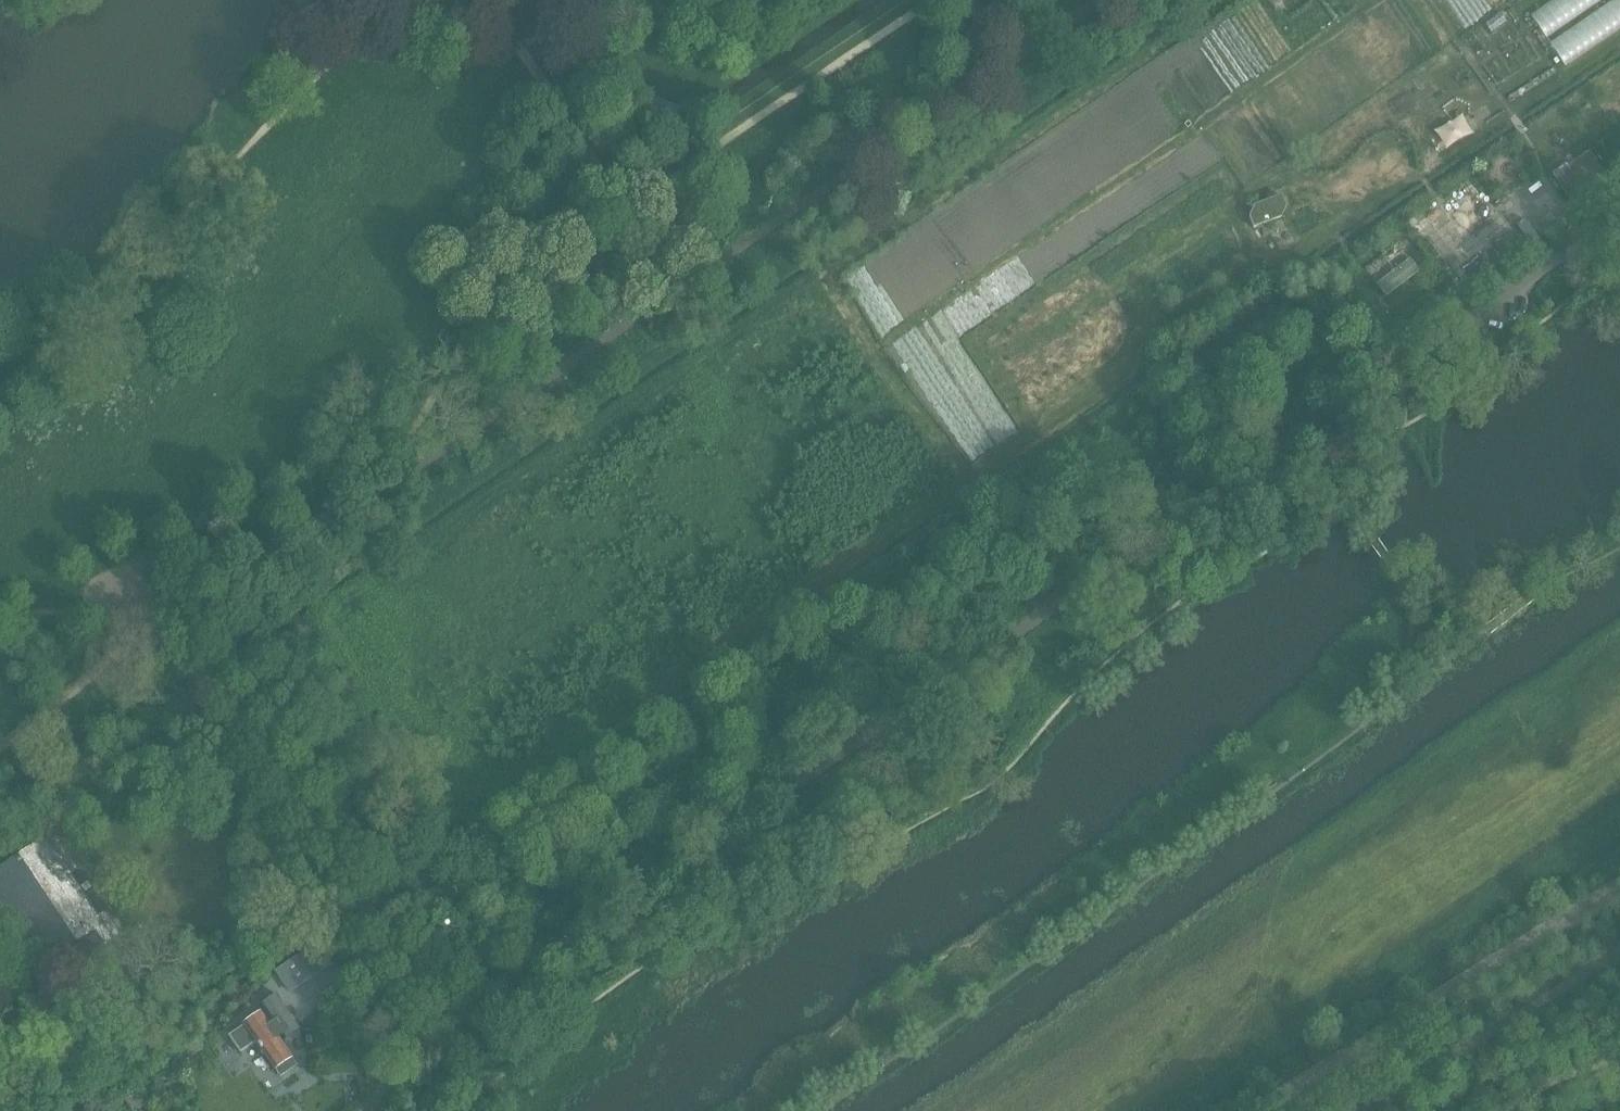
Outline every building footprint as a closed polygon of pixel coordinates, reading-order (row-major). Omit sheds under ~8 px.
[(1530,15),(1565,67),(1619,30),(1619,0),(1552,0),(1530,15)] [(1590,151),(1554,176),(1580,215),(1616,190),(1590,151)] [(1280,196),(1275,185),(1241,202),(1250,220),(1265,213),(1276,235),(1287,238),(1292,222),(1316,229),(1329,223),(1322,211),(1342,202),(1343,188),(1312,184),(1310,194),(1297,201),(1280,196)] [(1386,296),(1418,272),(1409,260),(1377,284),(1386,296)] [(0,870),(0,900),(9,914),(16,909),(49,959),(62,951),(64,954),(71,949),(69,946),(80,939),(89,952),(118,933),(105,915),(98,920),(73,882),(67,886),(62,878),(68,874),(68,875),(76,870),(53,836),(0,870)] [(293,1055),(273,1027),(283,1020),(272,1004),(246,1022),(282,1074),(294,1066),(289,1058),(293,1055)] [(125,1098),(133,1110),(138,1110),(146,1105),(136,1090),(125,1098)]
